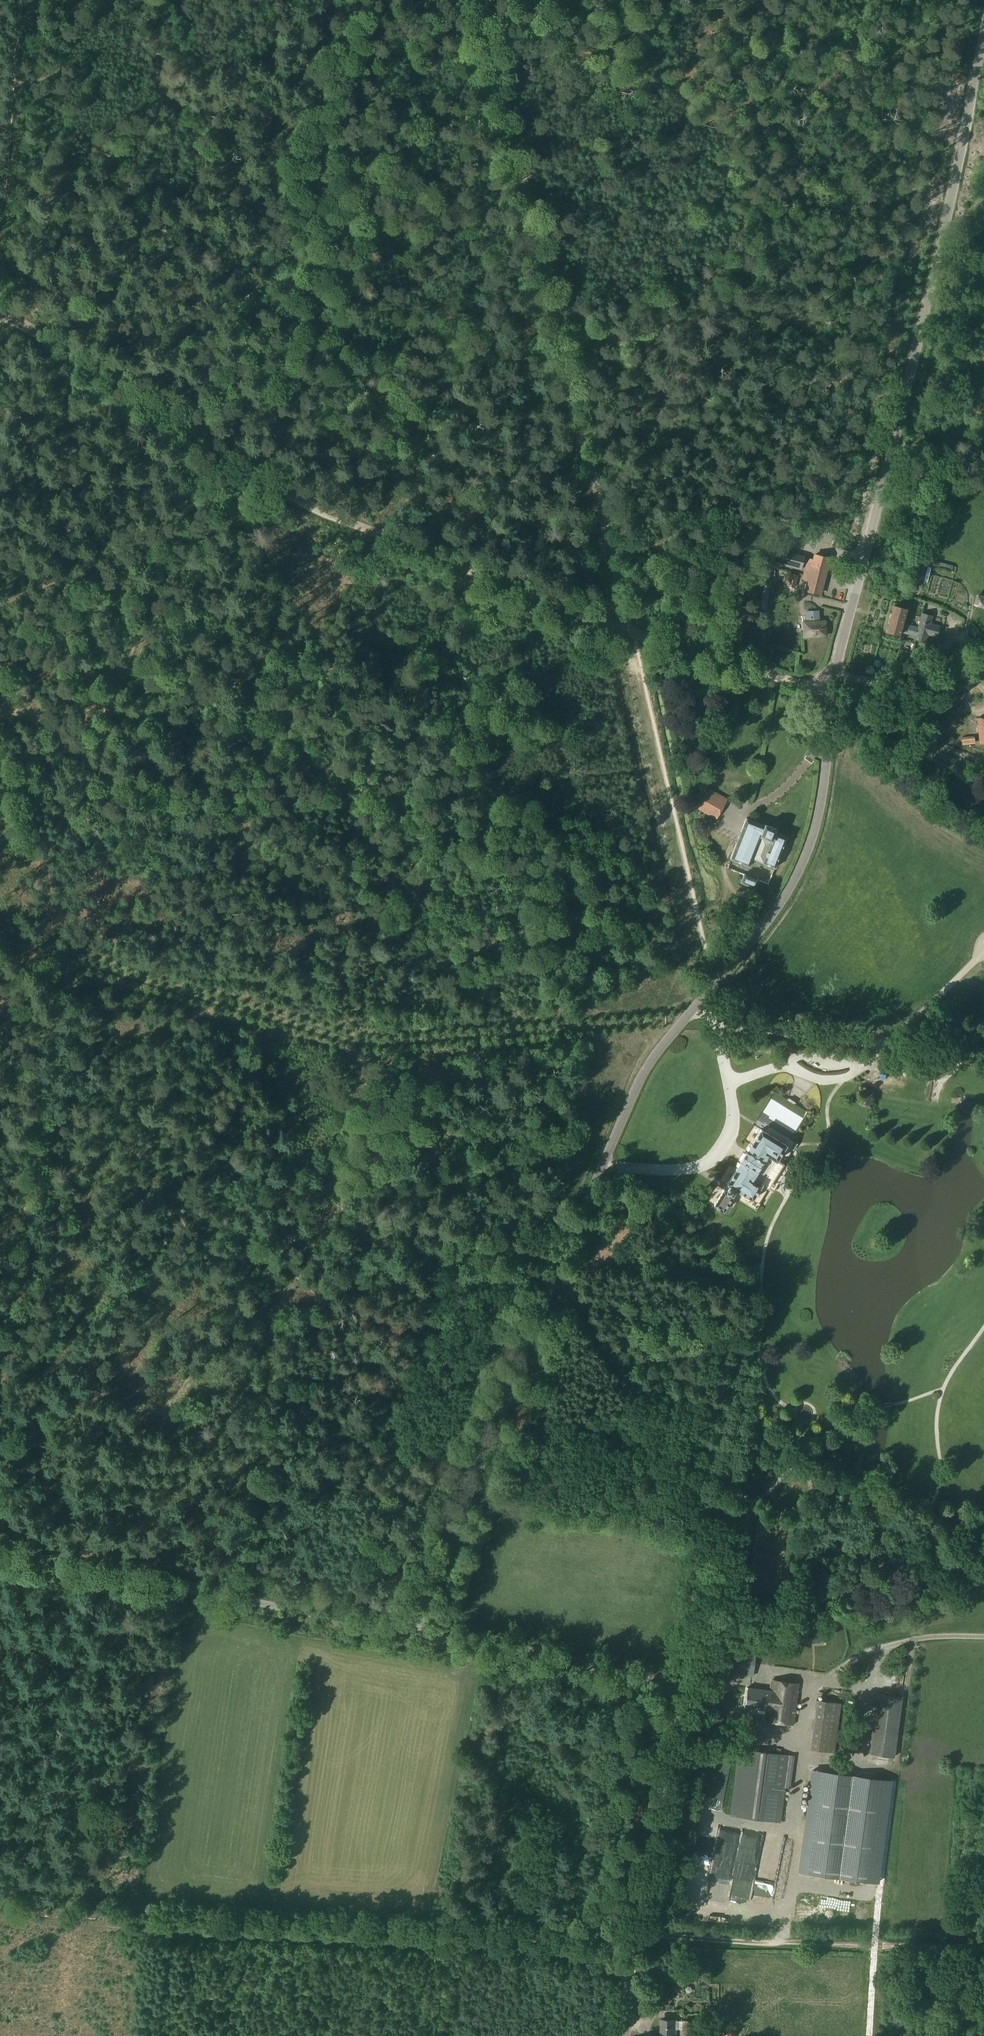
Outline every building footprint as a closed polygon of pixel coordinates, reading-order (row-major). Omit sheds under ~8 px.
[(820,594),(829,558),(814,554),(812,560),(807,558),(802,581),(806,582),(804,590),(820,594)] [(791,567),(801,570),(804,557),(794,555),(791,567)] [(914,573),(911,581),(912,582),(922,584),(927,567),(918,564),(916,564),(914,573)] [(797,576),(790,574),(787,586),(795,588),(797,576)] [(983,605),(983,603),(983,596),(977,595),(975,603),(983,605)] [(906,609),(893,606),(887,632),(899,635),(900,633),(916,637),(915,639),(926,643),(928,635),(936,637),(939,626),(931,625),(932,617),(921,614),(917,628),(902,624),(906,609)] [(823,634),(822,622),(818,622),(818,611),(806,612),(807,634),(823,634)] [(962,745),(975,744),(974,736),(962,737),(962,745)] [(726,801),(708,791),(698,809),(716,819),(726,801)] [(746,819),(730,860),(750,867),(753,859),(775,868),(787,837),(775,832),(776,829),(765,825),(764,826),(746,819)] [(740,882),(755,888),(759,879),(744,873),(740,882)] [(724,1189),(714,1205),(724,1211),(736,1190),(753,1201),(763,1184),(770,1188),(784,1165),(777,1161),(787,1146),(761,1130),(752,1144),(751,1144),(747,1151),(745,1151),(739,1161),(740,1161),(736,1169),(727,1184),(729,1186),(726,1191),(724,1189)] [(812,1642),(811,1633),(799,1634),(799,1642),(812,1642)] [(756,1653),(723,1650),(721,1673),(754,1676),(756,1653)] [(746,1698),(744,1707),(767,1710),(766,1720),(794,1723),(799,1684),(771,1680),(770,1691),(747,1688),(746,1698)] [(841,1703),(816,1699),(810,1749),(834,1752),(841,1703)] [(739,1749),(730,1816),(780,1823),(785,1787),(796,1789),(800,1757),(739,1749)] [(890,1780),(812,1770),(798,1872),(875,1883),(890,1780)] [(674,1980),(674,1990),(682,1991),(682,1981),(674,1980)] [(678,2029),(682,2029),(682,2021),(677,2021),(677,2020),(661,2020),(660,2035),(676,2035),(676,2030),(678,2030),(678,2029)] [(683,2020),(682,2035),(691,2035),(692,2020),(683,2020)]
